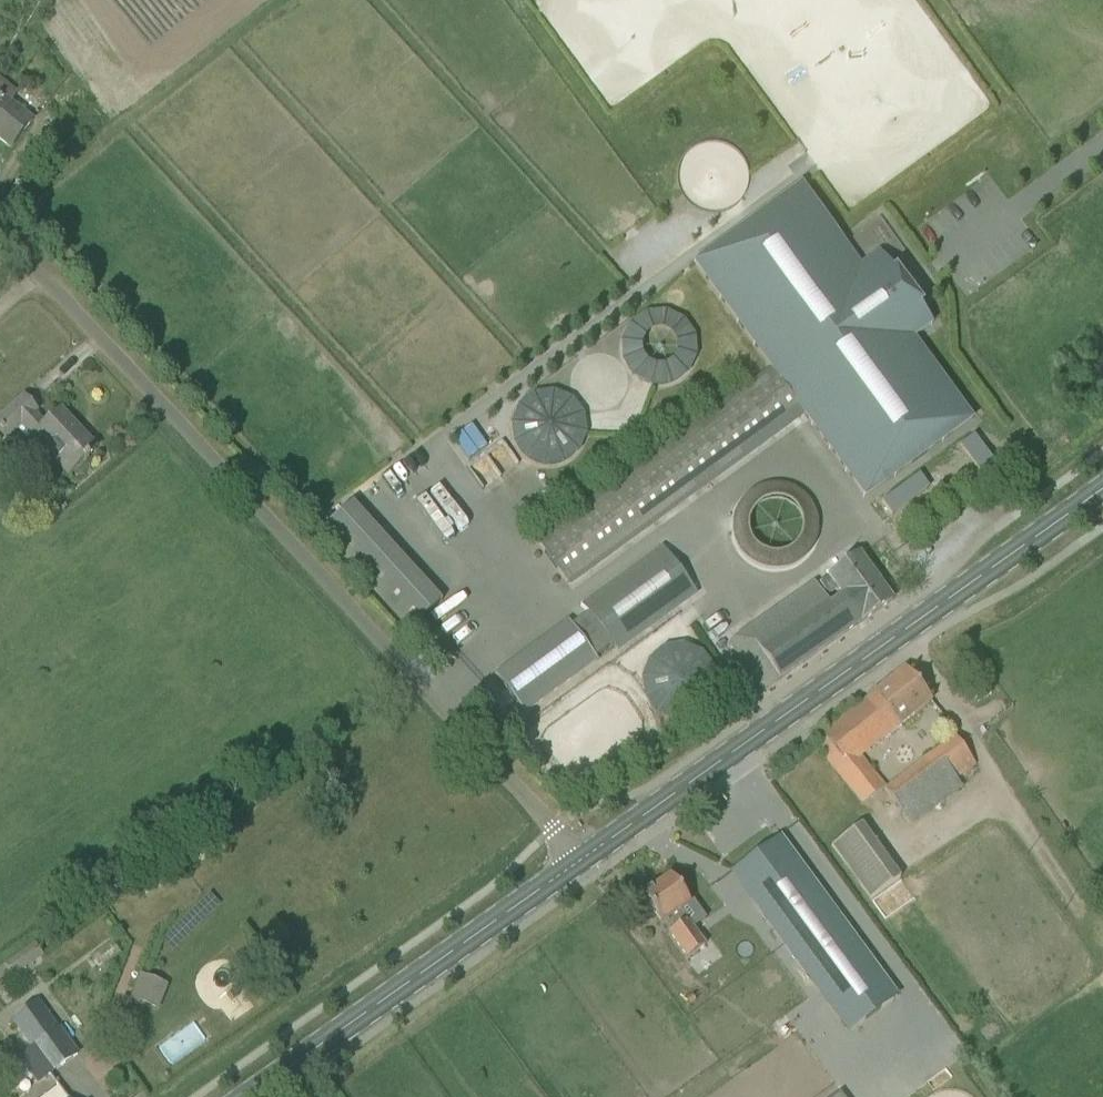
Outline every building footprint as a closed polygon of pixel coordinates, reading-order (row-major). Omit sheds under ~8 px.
[(10,149),(32,122),(9,103),(16,94),(0,81),(0,140),(10,149)] [(693,263),(773,373),(557,531),(539,544),(568,583),(801,413),(864,499),(974,420),(915,339),(933,326),(920,308),(923,305),(896,267),(893,269),(879,251),(861,264),(802,183),(693,263)] [(691,311),(622,315),(626,384),(694,380),(691,311)] [(527,386),(507,451),(570,471),(591,405),(527,386)] [(25,398),(0,422),(0,430),(7,438),(22,424),(69,475),(84,461),(86,463),(89,459),(87,458),(96,449),(61,411),(45,426),(33,414),(36,411),(25,398)] [(1058,451),(1071,441),(1066,435),(1054,445),(1058,451)] [(988,483),(1002,473),(974,436),(961,446),(988,483)] [(930,488),(920,475),(882,502),(892,516),(930,488)] [(316,533),(400,622),(413,609),(421,617),(442,598),(349,501),(316,533)] [(665,550),(586,608),(616,649),(695,591),(665,550)] [(730,643),(763,692),(817,654),(861,623),(893,601),(860,555),(828,577),(829,577),(820,584),(829,597),(838,590),(843,597),(830,606),(815,583),(730,643)] [(598,662),(595,658),(571,626),(569,622),(496,676),(524,715),(598,662)] [(630,677),(661,715),(716,672),(685,634),(630,677)] [(827,740),(817,748),(863,804),(886,788),(861,756),(880,741),(881,743),(897,730),(897,731),(901,727),(900,726),(932,701),(905,669),(822,735),(827,740)] [(363,704),(372,717),(382,710),(373,697),(363,704)] [(887,791),(910,825),(962,786),(957,779),(976,765),(955,738),(907,774),(887,791)] [(869,899),(900,877),(862,822),(831,844),(869,899)] [(756,903),(851,1033),(894,1001),(778,843),(760,856),(781,885),(756,903)] [(766,1091),(806,1061),(816,1055),(797,1029),(794,1031),(739,955),(721,968),(694,930),(708,920),(695,901),(690,904),(670,876),(642,896),(662,924),(664,923),(671,933),(669,934),(717,1000),(706,1009),(747,1065),(766,1091)] [(14,978),(44,957),(34,944),(0,968),(0,982),(10,974),(14,978)] [(131,1000),(145,1005),(154,981),(140,976),(131,1000)] [(78,1055),(46,1010),(39,1000),(10,1020),(26,1042),(32,1050),(50,1075),(78,1055)] [(59,1087),(45,1096),(67,1096),(59,1087)]
